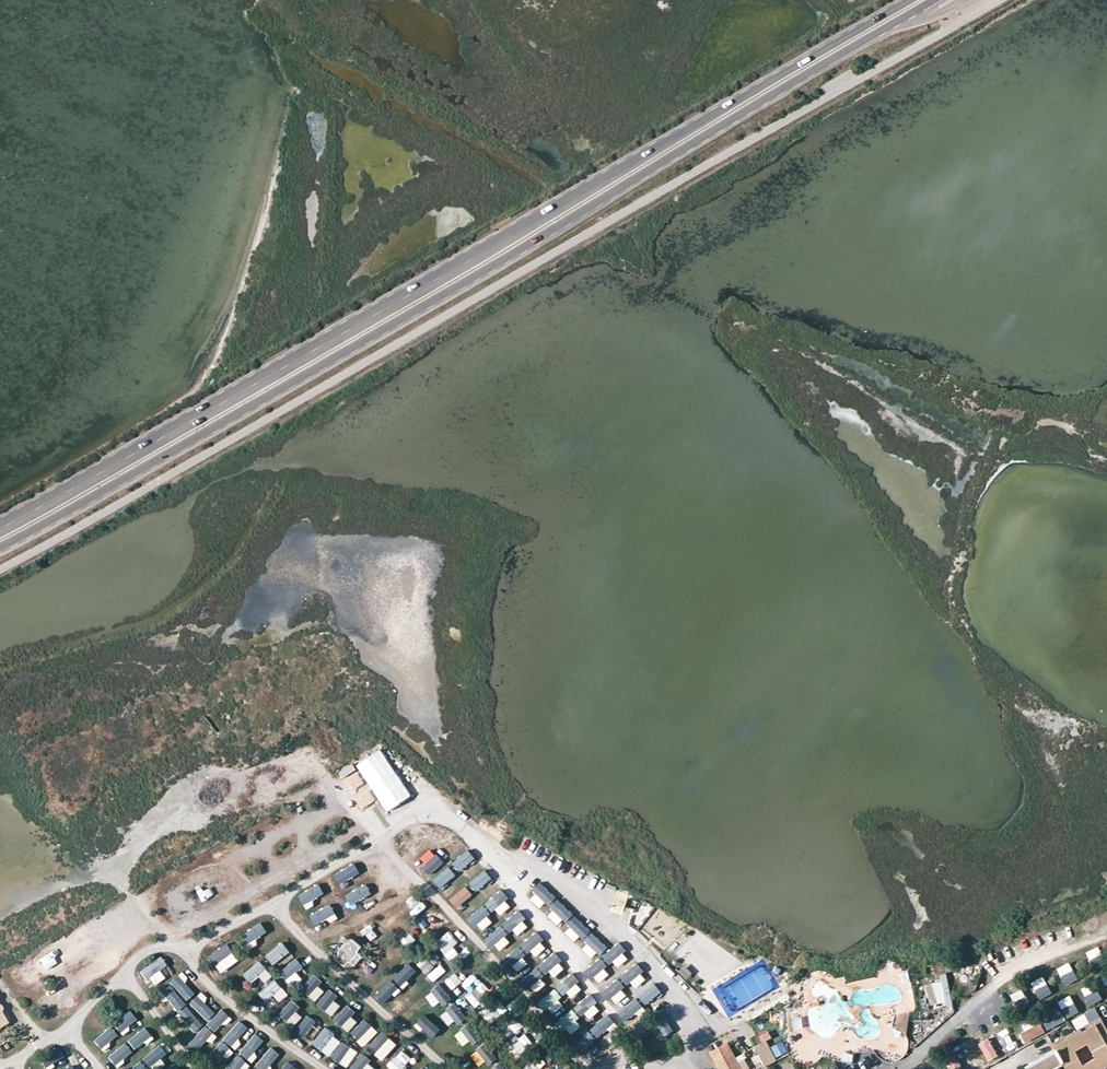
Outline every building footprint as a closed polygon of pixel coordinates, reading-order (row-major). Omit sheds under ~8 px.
[(387,811),(412,796),(381,749),(357,765),(387,811)] [(343,778),(357,772),(353,765),(339,771),(343,778)] [(416,825),(398,838),(404,848),(422,835),(416,825)] [(447,831),(432,846),(440,853),(455,839),(447,831)] [(236,860),(230,846),(218,851),(224,865),(236,860)] [(427,847),(412,860),(419,869),(435,856),(427,847)] [(465,848),(451,862),(460,870),(474,855),(465,848)] [(378,850),(359,860),(364,870),(383,860),(378,850)] [(209,877),(219,871),(212,860),(203,866),(209,877)] [(356,861),(338,871),(343,881),(361,871),(356,861)] [(487,867),(470,883),(479,892),(496,876),(487,867)] [(446,868),(430,883),(438,891),(454,877),(446,868)] [(322,882),(302,892),(307,902),(327,892),(322,882)] [(352,892),(358,902),(374,891),(368,882),(352,892)] [(544,886),(530,900),(537,908),(552,894),(544,886)] [(467,888),(451,902),(458,910),(474,896),(467,888)] [(502,891),(486,906),(494,914),(510,899),(502,891)] [(158,898),(173,925),(180,921),(165,895),(158,898)] [(399,905),(407,914),(418,905),(410,896),(399,905)] [(333,902),(314,914),(320,924),(339,912),(333,902)] [(563,902),(548,918),(556,925),(571,909),(563,902)] [(484,906),(468,921),(476,929),(492,915),(484,906)] [(666,947),(682,925),(656,906),(640,928),(666,947)] [(378,921),(387,931),(399,921),(389,911),(378,921)] [(520,911),(506,925),(514,933),(528,919),(520,911)] [(93,939),(109,929),(102,916),(85,925),(93,939)] [(430,933),(436,925),(424,916),(418,924),(430,933)] [(578,919),(562,933),(569,942),(586,928),(578,919)] [(261,921),(241,935),(250,947),(269,933),(261,921)] [(367,938),(377,933),(372,921),(362,925),(367,938)] [(503,927),(486,942),(494,950),(510,935),(503,927)] [(410,946),(417,941),(407,928),(400,934),(410,946)] [(434,944),(444,954),(458,940),(449,930),(434,944)] [(541,933),(524,946),(530,955),(548,942),(541,933)] [(594,934),(577,949),(584,957),(601,941),(594,934)] [(342,940),(335,948),(340,953),(336,958),(344,965),(349,961),(354,965),(361,956),(356,952),(361,947),(352,939),(347,944),(342,940)] [(283,941),(266,955),(275,966),(292,952),(283,941)] [(221,974),(239,961),(227,944),(209,956),(221,974)] [(620,946),(603,958),(609,967),(626,955),(620,946)] [(454,947),(446,954),(451,960),(459,953),(454,947)] [(1098,947),(1087,952),(1090,958),(1101,953),(1098,947)] [(521,949),(504,964),(512,972),(529,957),(521,949)] [(428,980),(443,972),(432,952),(417,961),(428,980)] [(555,954),(539,967),(546,976),(562,962),(555,954)] [(160,971),(167,965),(160,956),(141,971),(154,987),(166,978),(160,971)] [(44,966),(47,973),(62,967),(59,960),(44,966)] [(298,960),(280,974),(287,982),(305,969),(298,960)] [(601,960),(583,973),(590,982),(608,970),(601,960)] [(260,962),(242,976),(249,985),(267,971),(260,962)] [(1069,963),(1058,967),(1064,985),(1075,981),(1069,963)] [(640,966),(623,979),(630,988),(647,974),(640,966)] [(407,968),(395,979),(404,989),(416,977),(407,968)] [(537,968),(520,982),(527,990),(544,976),(537,968)] [(461,989),(470,981),(460,971),(451,979),(461,989)] [(902,983),(910,981),(907,971),(899,973),(902,983)] [(571,973),(555,986),(562,996),(579,983),(571,973)] [(315,974),(299,989),(309,999),(324,983),(315,974)] [(189,976),(174,989),(179,996),(195,983),(189,976)] [(1039,998),(1051,993),(1043,977),(1031,982),(1039,998)] [(929,1007),(951,1004),(948,978),(926,980),(929,1007)] [(274,979),(259,993),(267,1002),(282,987),(274,979)] [(621,980),(603,993),(609,1002),(627,989),(621,980)] [(976,980),(961,985),(965,994),(979,989),(976,980)] [(392,983),(378,996),(387,1006),(401,993),(392,983)] [(444,986),(434,992),(445,1008),(455,1001),(444,986)] [(1093,986),(1083,990),(1089,1005),(1099,1001),(1093,986)] [(473,1012),(488,998),(479,987),(463,1002),(473,1012)] [(553,987),(536,1000),(542,1009),(560,996),(553,987)] [(659,988),(642,1000),(648,1010),(665,997),(659,988)] [(332,989),(315,1003),(324,1013),(341,999),(332,989)] [(25,1000),(32,1011),(47,1001),(40,990),(25,1000)] [(1014,1001),(1026,997),(1023,990),(1011,994),(1014,1001)] [(171,991),(155,1003),(160,1010),(176,998),(171,991)] [(589,995),(573,1008),(580,1017),(597,1004),(589,995)] [(1059,1000),(1066,1018),(1079,1013),(1071,995),(1059,1000)] [(209,997),(193,1010),(200,1018),(215,1004),(209,997)] [(292,1000),(279,1014),(288,1023),(302,1009),(292,1000)] [(14,1022),(1,1001),(0,1002),(0,1031),(14,1022)] [(639,1003),(623,1015),(630,1024),(646,1012),(639,1003)] [(349,1004),(334,1020),(343,1028),(358,1013),(349,1004)] [(456,1004),(447,1011),(460,1027),(468,1020),(456,1004)] [(221,1008),(205,1024),(214,1032),(230,1017),(221,1008)] [(485,1015),(491,1024),(498,1019),(492,1010),(485,1015)] [(570,1010),(553,1023),(561,1032),(577,1019),(570,1010)] [(131,1011),(117,1023),(124,1031),(138,1019),(131,1011)] [(667,1011),(648,1023),(653,1032),(673,1020),(667,1011)] [(900,1038),(902,1028),(907,1029),(910,1014),(897,1011),(892,1037),(900,1038)] [(1059,1011),(1043,1021),(1049,1030),(1065,1020),(1059,1011)] [(190,1013),(174,1028),(180,1035),(196,1019),(190,1013)] [(982,1014),(968,1021),(975,1034),(989,1027),(982,1014)] [(310,1015),(297,1030),(307,1039),(320,1024),(310,1015)] [(1106,1031),(1106,1028),(1100,1016),(1089,1023),(1090,1026),(1083,1030),(1090,1041),(1101,1034),(1106,1031)] [(608,1017),(591,1029),(598,1039),(615,1027),(608,1017)] [(367,1019),(351,1034),(361,1044),(377,1029),(367,1019)] [(420,1021),(413,1031),(429,1044),(437,1034),(420,1021)] [(471,1022),(463,1029),(474,1044),(483,1037),(471,1022)] [(112,1024),(99,1038),(108,1046),(121,1033),(112,1024)] [(1041,1024),(1021,1033),(1024,1042),(1045,1033),(1041,1024)] [(238,1027),(222,1043),(228,1049),(244,1033),(238,1027)] [(323,1027),(313,1044),(324,1051),(334,1034),(323,1027)] [(996,1036),(1004,1053),(1019,1045),(1010,1028),(996,1036)] [(1081,1064),(1074,1050),(1087,1043),(1090,1041),(1083,1030),(1080,1031),(1079,1028),(1062,1037),(1064,1040),(1054,1045),(1056,1048),(1062,1060),(1065,1065),(1067,1068),(1102,1068),(1101,1068),(1103,1066),(1099,1059),(1097,1055),(1095,1056),(1081,1064)] [(204,1029),(188,1045),(194,1051),(210,1035),(204,1029)] [(145,1030),(131,1041),(137,1050),(151,1039),(145,1030)] [(455,1035),(463,1046),(470,1041),(461,1030),(455,1035)] [(587,1031),(571,1043),(578,1053),(594,1041),(587,1031)] [(768,1031),(758,1035),(761,1042),(771,1039),(768,1031)] [(383,1032),(371,1046),(378,1053),(391,1039),(383,1032)] [(522,1056),(534,1042),(523,1033),(511,1048),(522,1056)] [(991,1065),(1001,1060),(988,1033),(968,1043),(978,1065),(989,1060),(991,1065)] [(1090,1041),(1097,1055),(1106,1049),(1106,1045),(1101,1034),(1090,1041)] [(1064,1040),(1062,1037),(1053,1042),(1054,1045),(1064,1040)] [(628,1039),(612,1050),(619,1060),(635,1048),(628,1039)] [(253,1041),(238,1055),(244,1061),(259,1047),(253,1041)] [(341,1041),(331,1057),(342,1064),(352,1048),(341,1041)] [(764,1065),(789,1053),(782,1041),(769,1047),(766,1041),(755,1046),(764,1065)] [(1090,1041),(1087,1043),(1095,1056),(1097,1055),(1090,1041)] [(127,1043),(111,1055),(118,1063),(134,1051),(127,1043)] [(490,1045),(481,1051),(493,1067),(502,1061),(490,1045)] [(726,1045),(709,1055),(717,1068),(740,1068),(726,1045)] [(143,1061),(150,1068),(152,1068),(167,1057),(159,1048),(143,1061)] [(224,1053),(218,1048),(204,1062),(210,1068),(224,1053)] [(1027,1064),(1029,1068),(1050,1068),(1049,1067),(1062,1060),(1056,1048),(1027,1064)] [(1097,1055),(1099,1059),(1103,1066),(1106,1064),(1106,1049),(1097,1055)] [(44,1068),(61,1068),(54,1051),(39,1057),(44,1068)] [(592,1063),(596,1068),(604,1068),(615,1061),(608,1052),(592,1063)] [(841,1060),(852,1062),(853,1054),(842,1052),(841,1060)] [(738,1058),(743,1068),(745,1068),(751,1066),(745,1054),(738,1058)] [(350,1068),(363,1068),(369,1061),(361,1055),(350,1068)] [(257,1068),(267,1068),(274,1061),(267,1056),(257,1068)] [(392,1068),(401,1068),(406,1067),(401,1056),(389,1060),(392,1068)] [(952,1068),(973,1068),(968,1057),(950,1063),(952,1068)] [(225,1068),(237,1068),(240,1065),(233,1060),(225,1068)]
